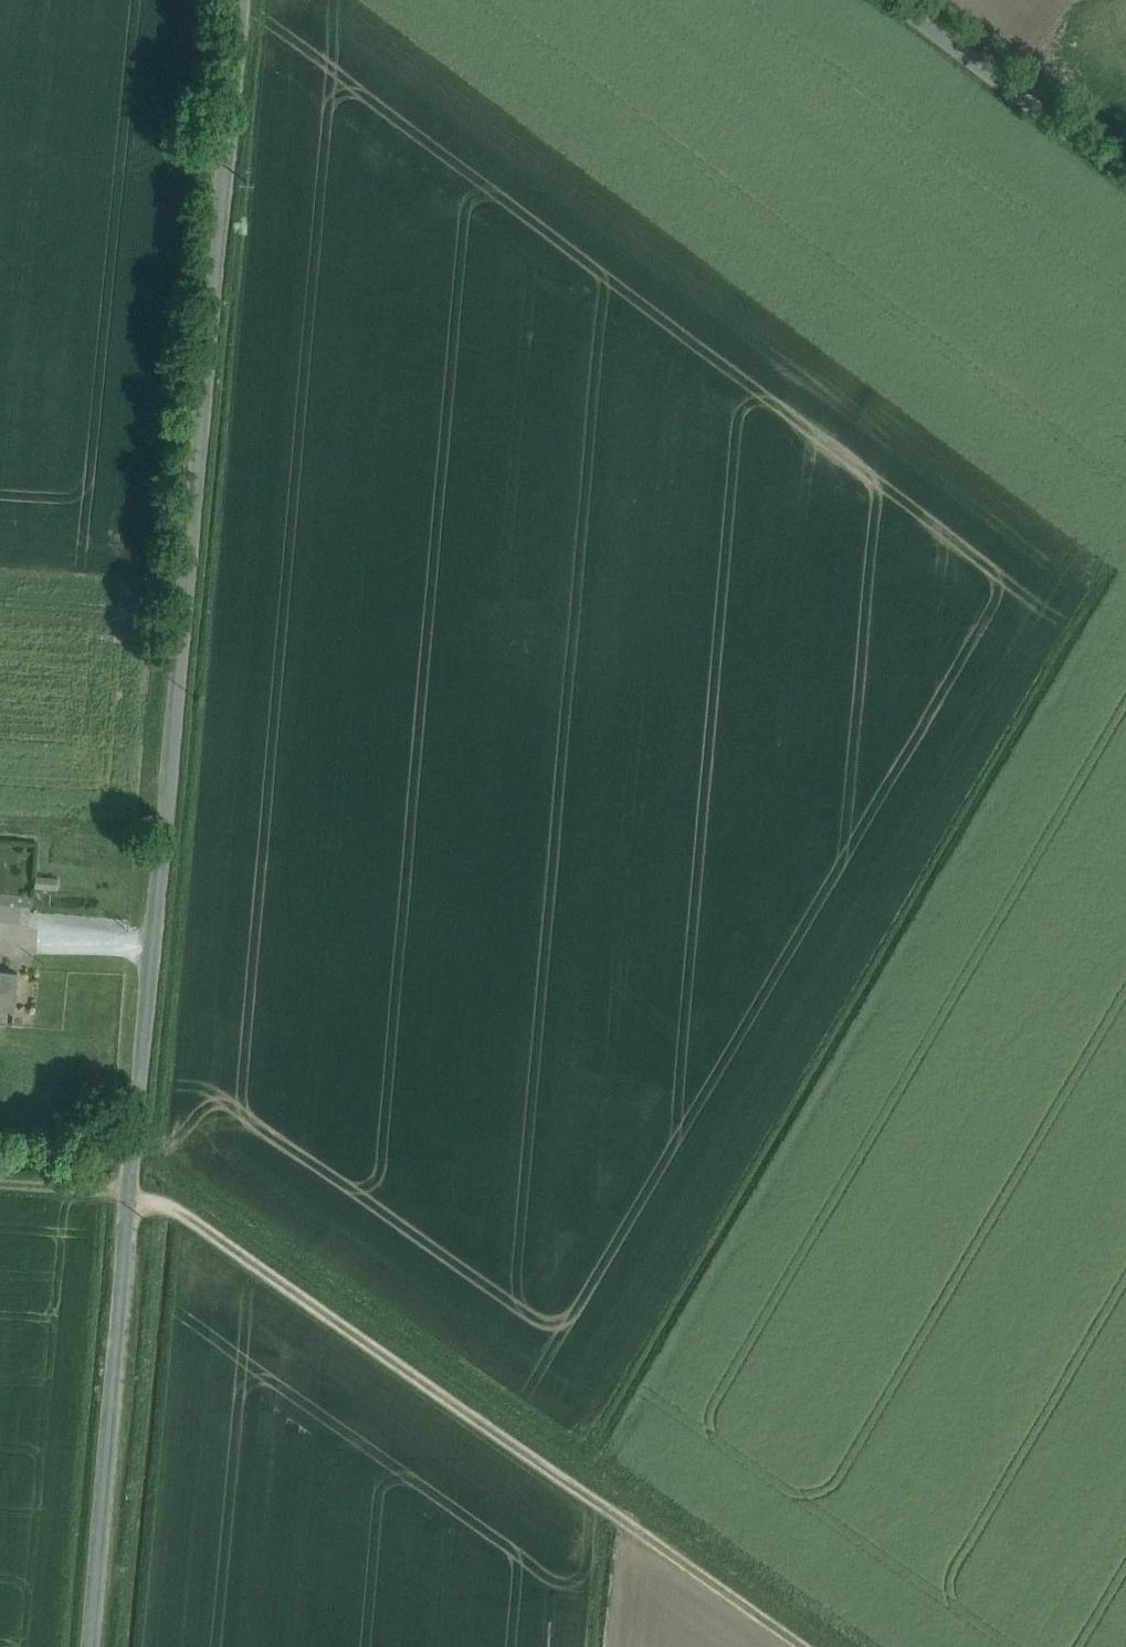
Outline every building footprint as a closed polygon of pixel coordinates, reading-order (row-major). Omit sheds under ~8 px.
[(15,1011),(19,973),(0,971),(0,1010),(15,1011)]
